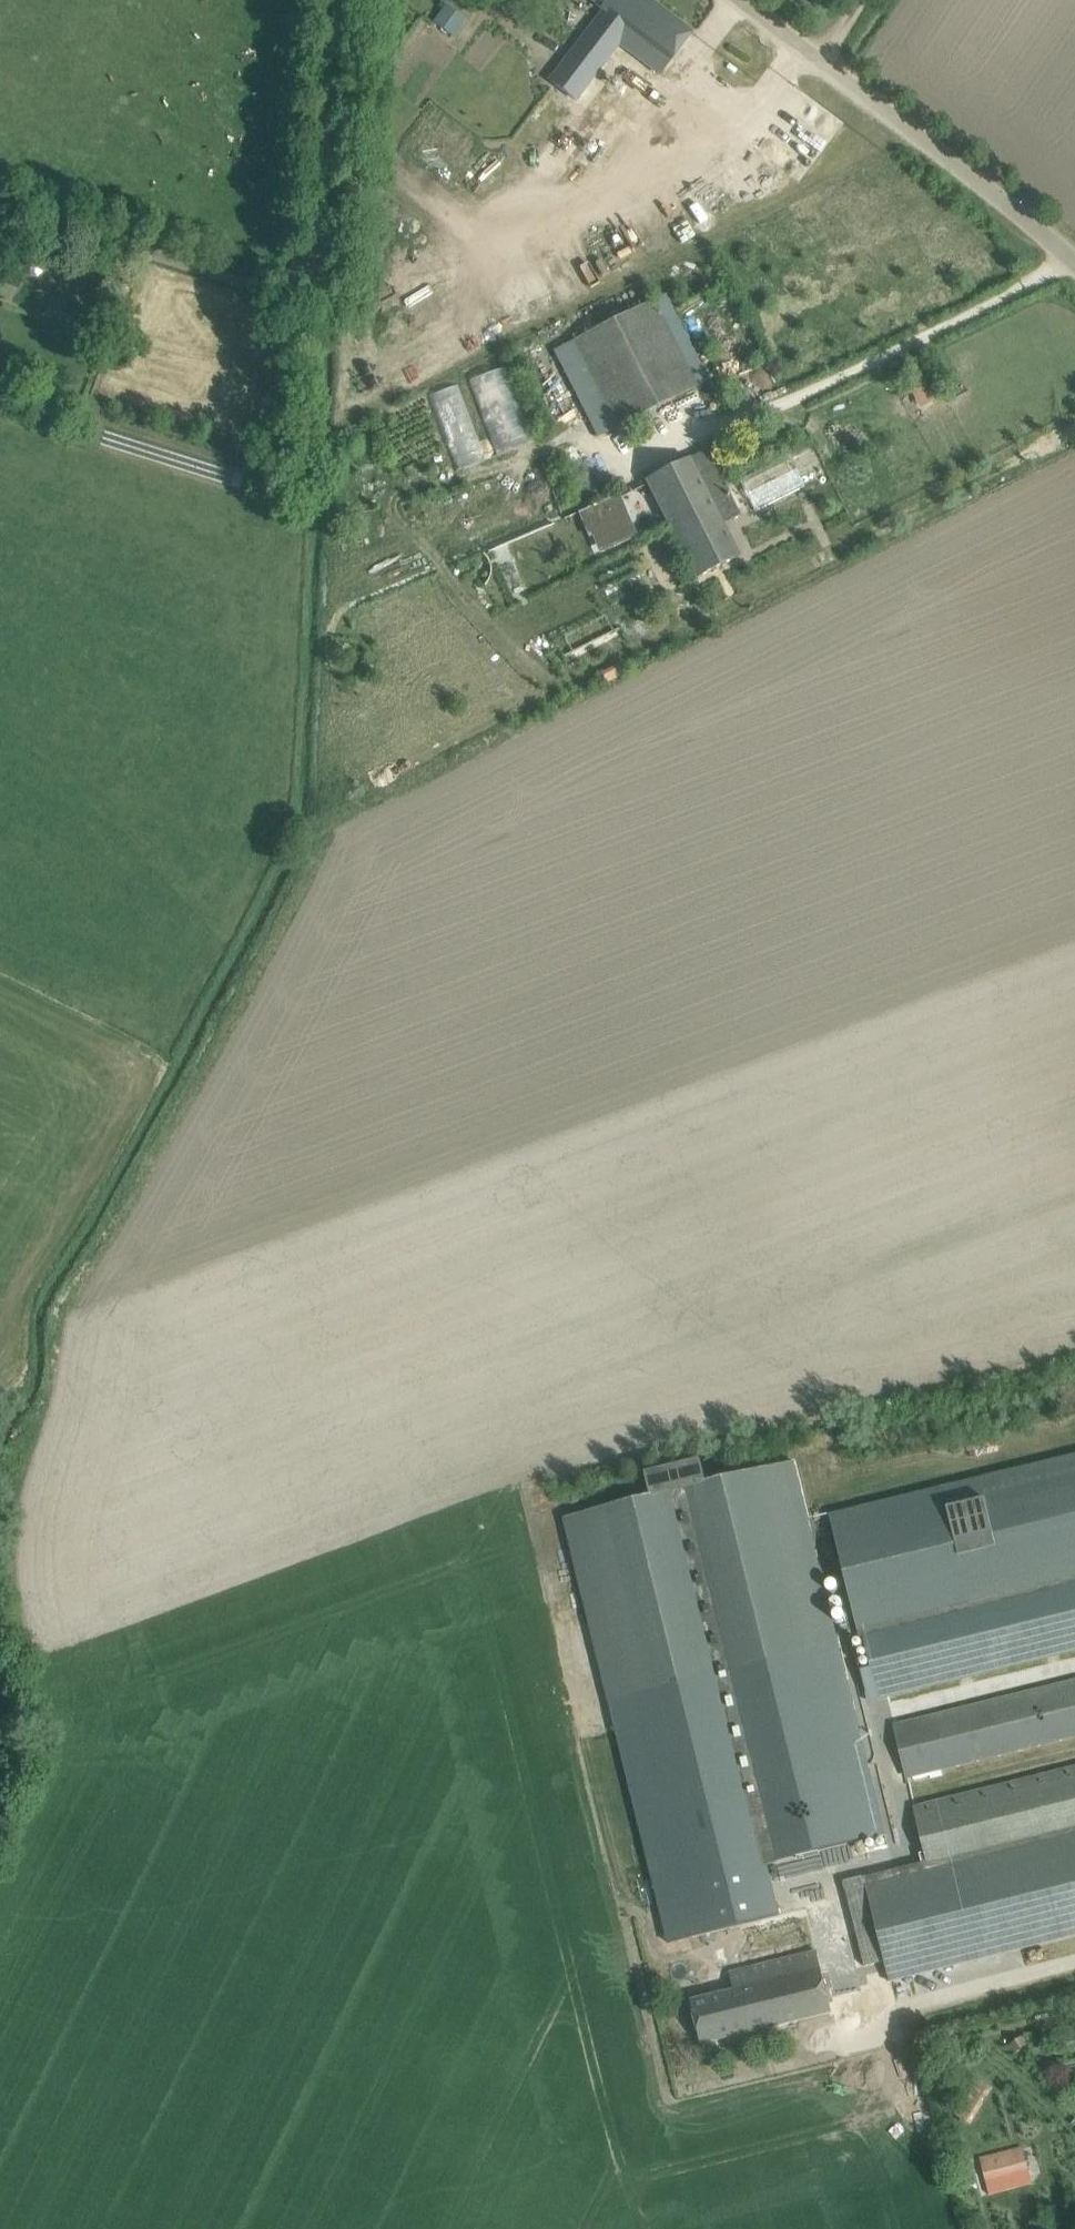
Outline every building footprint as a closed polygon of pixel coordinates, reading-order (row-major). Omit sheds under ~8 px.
[(553,81),(577,99),(621,41),(661,72),(692,32),(650,0),(614,0),(605,13),(553,81)] [(605,13),(614,0),(588,0),(605,13)] [(458,34),(467,14),(445,4),(436,24),(458,34)] [(613,102),(633,117),(653,90),(633,75),(613,102)] [(6,297),(16,271),(0,264),(0,295),(6,297)] [(575,339),(618,426),(699,385),(656,299),(575,339)] [(528,427),(508,366),(469,379),(489,440),(528,427)] [(646,480),(696,579),(741,556),(724,523),(740,515),(725,484),(724,485),(706,449),(646,480)] [(619,495),(595,505),(613,547),(638,537),(619,495)] [(943,1487),(835,1513),(863,1627),(872,1668),(862,1670),(869,1699),(1074,1649),(1074,1454),(943,1487)] [(839,1646),(840,1646),(794,1461),(708,1483),(702,1460),(647,1474),(652,1496),(565,1518),(610,1702),(810,1653),(839,1646)] [(810,1653),(610,1702),(646,1847),(666,1928),(669,1944),(722,1931),(748,1925),(777,1917),(764,1866),(886,1836),(839,1646),(810,1653)] [(909,1777),(1074,1736),(1074,1681),(896,1725),(909,1777)] [(867,1885),(891,1982),(997,1956),(1074,1935),(1074,1768),(916,1807),(931,1869),(867,1885)] [(734,1971),(738,1989),(692,2000),(703,2044),(833,2012),(818,1951),(797,1956),(734,1971)] [(981,2158),(988,2181),(1028,2169),(1022,2146),(981,2158)]
